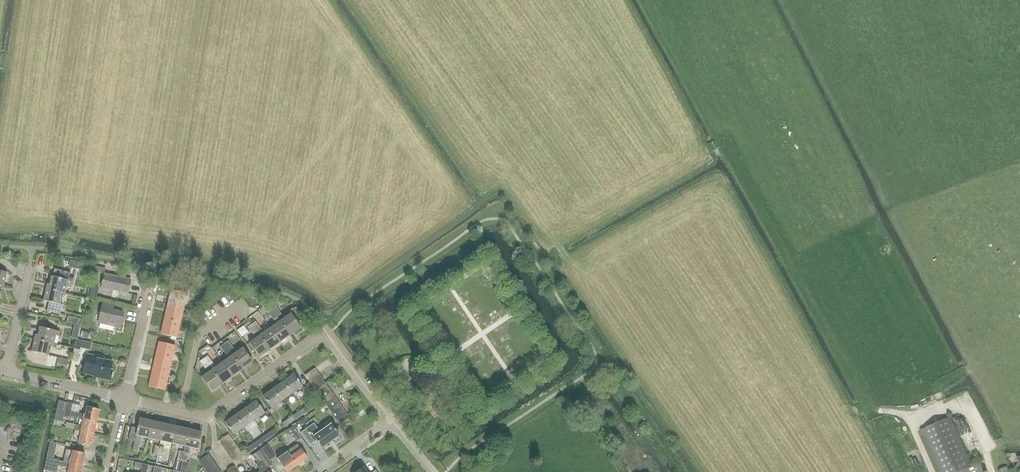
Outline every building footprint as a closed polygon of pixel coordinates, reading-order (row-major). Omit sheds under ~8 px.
[(92,273),(93,266),(76,263),(74,270),(86,272),(92,273)] [(105,274),(106,269),(96,266),(94,273),(104,275),(104,274),(105,274)] [(46,288),(66,293),(68,284),(73,285),(74,278),(69,277),(71,273),(55,269),(53,276),(52,276),(50,284),(47,284),(46,288)] [(104,275),(101,287),(128,293),(131,280),(105,274),(104,274),(104,275)] [(92,296),(99,297),(100,288),(93,287),(92,296)] [(65,296),(66,293),(46,288),(43,301),(49,302),(47,311),(61,314),(63,304),(61,304),(62,296),(65,296)] [(168,303),(184,307),(187,293),(171,289),(168,303)] [(268,302),(263,306),(268,313),(269,313),(272,310),(273,309),(269,304),(268,302)] [(120,327),(124,313),(114,311),(115,306),(103,303),(99,323),(120,327)] [(181,323),(184,307),(168,303),(164,319),(181,323)] [(273,309),(272,310),(277,317),(281,314),(276,307),(273,309)] [(290,335),(301,327),(298,323),(304,319),(296,307),(289,312),(290,314),(280,321),(290,335)] [(269,313),(274,320),(277,317),(272,310),(269,313)] [(76,324),(77,324),(78,318),(68,316),(67,322),(75,324),(76,324)] [(177,338),(181,323),(164,319),(161,334),(177,338)] [(270,328),(280,342),(290,335),(280,321),(276,324),(270,328)] [(256,322),(252,324),(257,332),(261,329),(256,322)] [(253,335),(257,332),(252,324),(248,327),(253,335)] [(34,339),(54,343),(56,335),(59,336),(60,332),(40,327),(38,335),(35,334),(34,339)] [(260,336),(270,350),(280,342),(270,328),(264,333),(261,329),(257,332),(260,336)] [(259,357),(270,350),(260,336),(249,343),(259,357)] [(53,347),(54,343),(34,339),(32,351),(49,355),(51,347),(53,347)] [(77,339),(75,349),(80,351),(81,348),(90,350),(92,343),(83,341),(77,339)] [(230,351),(234,348),(229,341),(224,344),(230,351)] [(156,356),(172,360),(175,345),(159,342),(156,356)] [(226,354),(230,351),(224,344),(220,347),(226,354)] [(230,351),(242,369),(253,362),(243,348),(236,352),(234,348),(230,351)] [(75,349),(72,361),(77,362),(80,351),(75,349)] [(222,363),(232,377),(242,369),(230,351),(226,354),(228,358),(222,363)] [(89,356),(85,372),(101,376),(101,378),(109,380),(111,378),(112,372),(111,370),(110,370),(112,362),(89,356)] [(168,376),(172,360),(156,356),(152,372),(168,376)] [(208,356),(204,359),(209,366),(213,363),(208,356)] [(59,358),(57,364),(67,366),(69,360),(59,358)] [(205,369),(209,366),(204,359),(200,362),(205,369)] [(212,370),(222,384),(232,377),(222,363),(216,367),(213,363),(209,366),(212,370)] [(309,380),(319,373),(315,368),(305,375),(309,380)] [(212,391),(222,384),(212,370),(201,377),(212,391)] [(165,390),(168,376),(152,372),(149,386),(165,390)] [(312,385),(322,378),(319,373),(309,380),(312,385)] [(283,381),(292,394),(303,386),(294,374),(283,381)] [(316,390),(325,383),(322,378),(312,385),(316,390)] [(287,398),(292,394),(283,381),(273,389),(282,401),(284,405),(290,402),(287,398)] [(325,383),(316,390),(340,425),(350,418),(325,383)] [(271,408),(282,401),(273,389),(263,396),(271,408)] [(63,422),(64,416),(67,402),(59,400),(54,420),(63,422)] [(245,408),(254,420),(257,424),(262,421),(259,417),(265,413),(256,400),(245,408)] [(342,405),(347,411),(353,407),(348,401),(342,405)] [(72,411),(73,404),(67,402),(64,416),(70,417),(71,416),(84,419),(97,422),(99,410),(87,407),(85,414),(72,411)] [(303,409),(306,413),(316,405),(313,402),(303,409)] [(435,418),(440,414),(434,405),(429,409),(435,418)] [(244,427),(254,420),(245,408),(236,415),(244,427)] [(295,420),(306,413),(303,409),(292,416),(295,420)] [(234,435),(244,427),(236,415),(225,422),(234,435)] [(285,427),(295,420),(292,416),(282,423),(285,427)] [(951,417),(921,430),(940,471),(983,471),(985,471),(981,462),(972,466),(951,417)] [(149,438),(152,421),(140,418),(138,428),(132,427),(129,440),(135,441),(133,450),(138,451),(141,436),(149,438)] [(94,434),(97,422),(84,419),(83,426),(76,425),(75,430),(81,431),(82,431),(94,434)] [(161,441),(165,424),(152,421),(149,438),(161,441)] [(314,423),(301,432),(310,445),(311,445),(310,445),(316,440),(322,448),(330,442),(339,436),(331,424),(320,432),(314,423)] [(173,444),(177,427),(165,424),(161,441),(173,444)] [(185,446),(189,429),(177,427),(173,444),(185,446)] [(296,442),(301,438),(293,427),(288,431),(296,442)] [(265,436),(268,440),(278,432),(275,428),(265,436)] [(184,452),(182,461),(187,462),(190,447),(198,449),(202,432),(189,429),(185,446),(184,452)] [(82,431),(81,431),(75,430),(74,435),(80,436),(79,443),(91,446),(94,434),(82,431)] [(226,451),(235,444),(229,434),(219,441),(226,451)] [(258,446),(268,440),(265,436),(255,442),(258,446)] [(247,454),(258,446),(255,442),(244,450),(247,454)] [(229,456),(239,449),(235,444),(226,451),(229,456)] [(287,451),(297,465),(308,458),(301,449),(297,444),(287,451)] [(270,461),(275,457),(267,445),(262,449),(270,461)] [(232,461),(242,454),(239,449),(229,456),(232,461)] [(261,449),(255,453),(267,469),(272,465),(261,449)] [(64,462),(82,466),(85,454),(73,451),(66,450),(65,457),(64,462)] [(297,465),(287,451),(277,458),(281,463),(280,464),(286,471),(288,471),(297,465)] [(258,471),(269,471),(267,469),(255,453),(252,456),(257,462),(255,464),(260,471),(258,471)] [(203,465),(212,459),(209,454),(200,460),(203,465)] [(242,454),(232,461),(236,466),(246,459),(242,454)] [(64,462),(59,461),(59,460),(47,457),(44,470),(52,471),(57,471),(58,466),(69,469),(68,471),(81,471),(82,466),(64,462)] [(206,470),(215,464),(212,459),(203,465),(206,470)] [(219,468),(215,464),(206,470),(208,471),(213,471),(219,468)]
